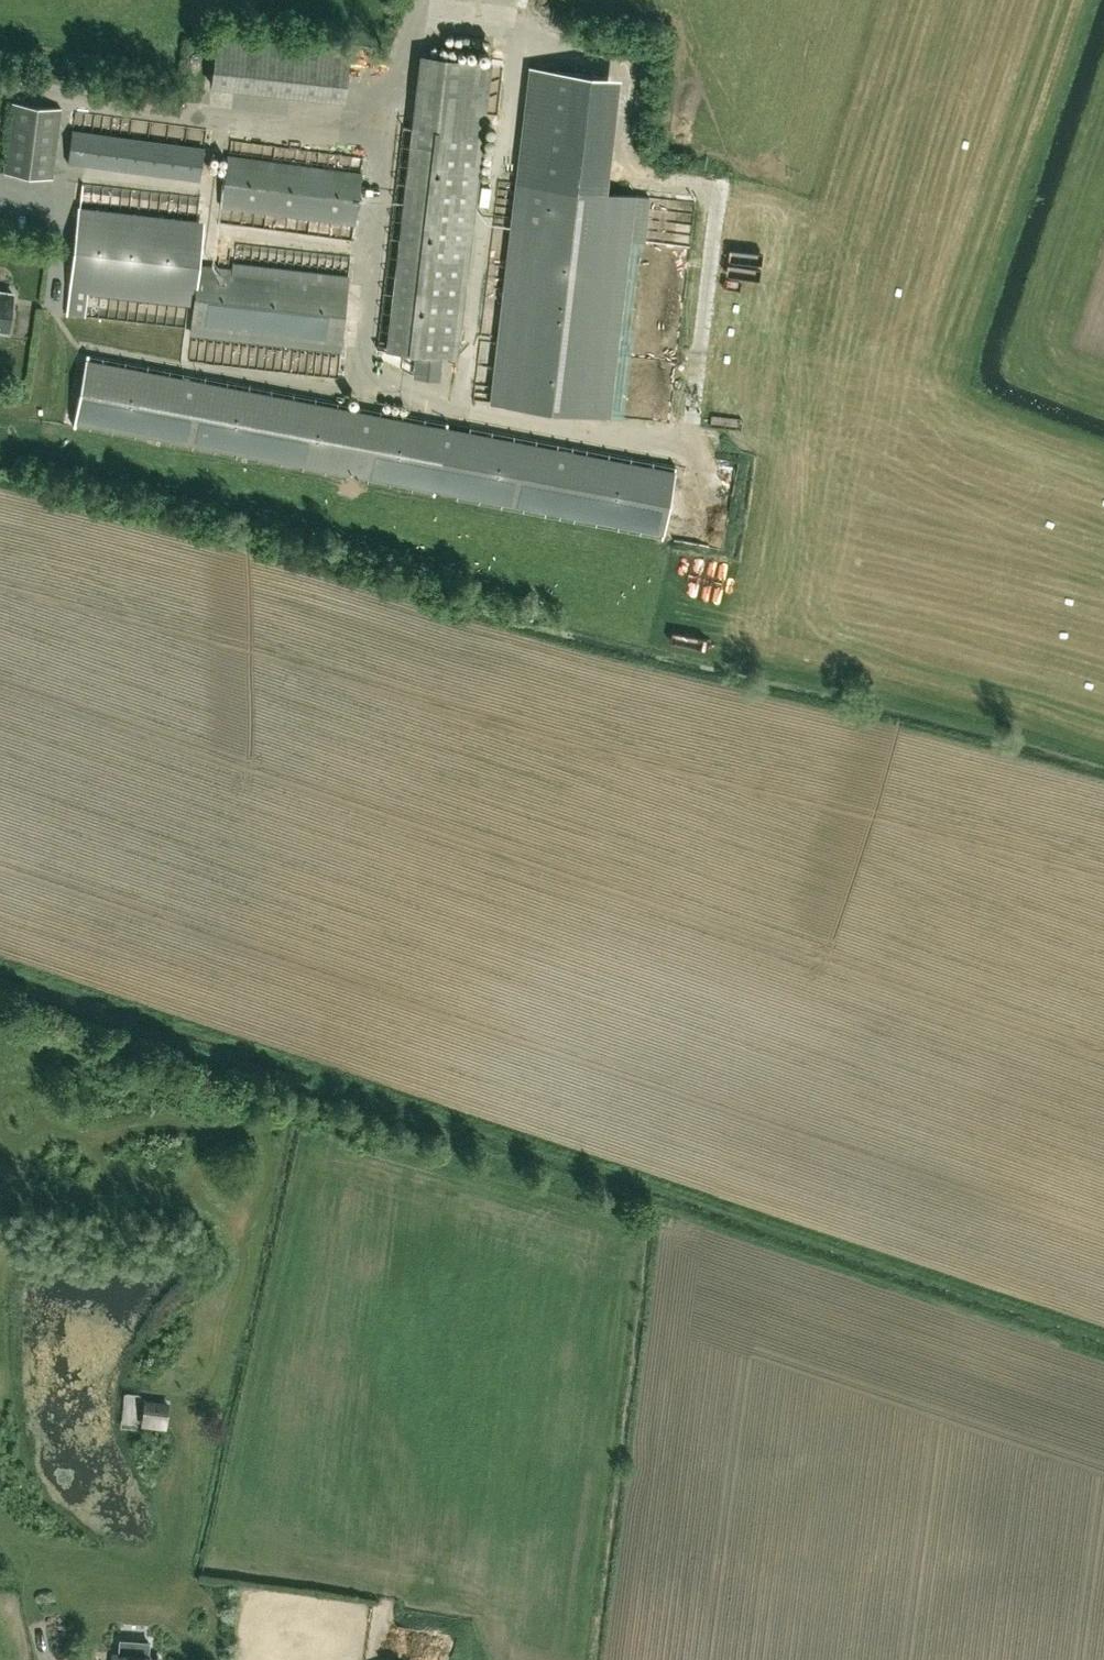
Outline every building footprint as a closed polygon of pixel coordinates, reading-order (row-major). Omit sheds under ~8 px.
[(217,31),(211,84),(343,99),(349,46),(217,31)] [(413,127),(387,349),(456,357),(490,62),(422,54),(414,127),(413,127)] [(530,69),(490,404),(610,419),(637,192),(591,187),(605,77),(530,69)] [(3,172),(51,178),(60,108),(12,102),(3,172)] [(199,179),(206,129),(74,111),(67,161),(199,179)] [(355,223),(361,173),(227,155),(220,205),(355,223)] [(197,221),(79,207),(67,313),(85,315),(88,292),(193,304),(191,328),(343,345),(351,276),(233,263),(232,269),(198,265),(201,232),(196,231),(197,221)] [(210,245),(242,246),(242,223),(211,222),(210,245)] [(343,262),(343,236),(289,236),(289,262),(343,262)] [(9,331),(15,293),(0,291),(0,329),(9,331)] [(73,321),(70,331),(91,336),(93,326),(73,321)] [(672,468),(86,352),(72,424),(658,539),(672,468)] [(336,386),(334,375),(313,379),(315,391),(336,386)]
